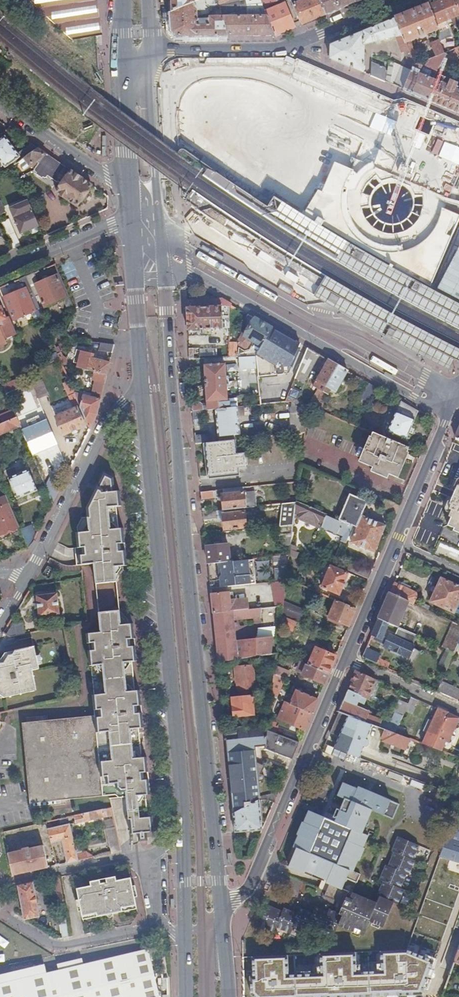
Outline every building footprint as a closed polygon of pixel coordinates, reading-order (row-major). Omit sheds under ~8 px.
[(73,39),(95,35),(102,34),(99,7),(98,0),(31,0),(73,39)] [(228,37),(223,18),(209,19),(209,21),(206,21),(198,21),(198,17),(209,15),(209,13),(212,12),(212,9),(215,8),(215,7),(217,7),(218,8),(220,8),(220,6),(218,0),(204,0),(172,13),(173,24),(173,33),(178,38),(228,37)] [(172,13),(204,0),(172,0),(172,13)] [(263,9),(283,0),(260,0),(260,1),(263,8),(263,9)] [(302,26),(327,16),(320,0),(306,0),(293,5),(302,26)] [(327,16),(343,9),(356,4),(354,0),(320,0),(327,16)] [(429,6),(439,31),(440,33),(439,39),(450,34),(446,23),(451,20),(454,26),(458,24),(458,10),(455,0),(444,0),(443,0),(429,6)] [(267,17),(276,37),(296,29),(285,5),(272,11),(271,8),(264,11),(267,17)] [(415,12),(396,20),(410,54),(414,52),(411,43),(439,31),(429,6),(415,12)] [(223,18),(228,37),(276,37),(267,17),(250,18),(250,15),(247,15),(247,18),(223,18)] [(396,20),(331,46),(331,60),(364,74),(365,45),(396,38),(399,48),(402,47),(412,72),(415,67),(413,62),(410,54),(396,20)] [(430,45),(435,58),(444,54),(439,42),(430,45)] [(454,50),(455,52),(444,71),(448,74),(458,56),(458,48),(454,50)] [(415,67),(412,72),(405,91),(417,96),(431,103),(442,84),(445,79),(440,76),(437,83),(428,79),(429,76),(427,75),(426,78),(419,74),(422,67),(436,75),(447,55),(444,54),(435,58),(426,62),(415,67)] [(424,58),(413,62),(415,67),(426,62),(424,58)] [(372,64),(372,77),(385,83),(386,70),(372,64)] [(405,91),(412,72),(390,64),(386,84),(398,88),(398,87),(403,89),(403,90),(405,91)] [(457,113),(458,109),(458,92),(455,90),(457,85),(451,82),(449,88),(442,84),(431,103),(447,109),(457,113)] [(243,116),(269,132),(280,114),(274,110),(278,104),(258,92),(243,116)] [(180,149),(180,199),(182,200),(194,209),(189,220),(312,298),(365,328),(413,353),(448,372),(453,362),(458,351),(458,350),(458,303),(447,297),(414,278),(458,168),(458,130),(452,121),(422,107),(403,102),(388,107),(377,119),(362,148),(330,231),(325,229),(298,212),(274,198),(268,208),(180,149)] [(247,164),(196,134),(189,146),(240,176),(247,164)] [(260,139),(261,137),(214,135),(240,152),(237,152),(264,169),(265,163),(268,166),(278,151),(278,147),(268,141),(268,156),(260,151),(262,148),(248,139),(260,139)] [(25,159),(39,149),(31,144),(18,154),(6,137),(0,141),(0,159),(6,168),(7,167),(9,170),(13,167),(25,159)] [(37,162),(46,154),(39,149),(25,159),(30,167),(37,162)] [(46,154),(37,162),(39,164),(35,170),(36,172),(37,173),(36,174),(43,178),(43,177),(45,178),(47,178),(48,176),(58,182),(59,182),(67,169),(46,154)] [(67,169),(59,182),(63,185),(57,193),(78,206),(92,186),(67,169)] [(21,235),(39,227),(29,203),(11,211),(21,235)] [(2,223),(14,250),(22,247),(10,219),(2,223)] [(432,240),(424,254),(431,258),(439,243),(432,240)] [(35,274),(27,277),(36,298),(41,296),(45,308),(67,299),(57,276),(39,284),(35,274)] [(27,277),(20,280),(24,290),(5,298),(15,321),(32,313),(37,323),(45,320),(43,314),(36,298),(27,277)] [(187,301),(188,330),(230,328),(231,305),(222,300),(187,301)] [(10,318),(7,320),(2,308),(0,309),(0,339),(4,337),(5,339),(6,339),(17,334),(10,318)] [(254,317),(249,314),(238,332),(241,334),(237,341),(239,345),(245,348),(248,348),(252,341),(262,346),(273,329),(274,326),(255,315),(254,317)] [(290,337),(273,329),(262,346),(257,355),(277,366),(277,374),(289,373),(292,366),(301,343),(290,337)] [(237,342),(230,341),(229,356),(236,356),(238,345),(237,342)] [(113,354),(115,346),(101,344),(99,351),(113,354)] [(307,348),(295,379),(303,383),(319,355),(307,348)] [(108,375),(111,363),(92,359),(93,354),(83,351),(79,369),(95,372),(108,375)] [(277,366),(257,355),(259,376),(277,374),(277,366)] [(256,368),(256,356),(239,357),(240,369),(256,368)] [(338,366),(328,360),(317,382),(314,386),(318,389),(309,405),(316,408),(325,389),(338,366)] [(77,376),(79,369),(63,364),(66,373),(77,376)] [(193,412),(207,410),(217,409),(231,407),(231,399),(228,399),(228,388),(230,388),(230,385),(227,385),(227,380),(230,380),(229,376),(227,376),(226,365),(205,366),(208,406),(204,407),(201,403),(192,404),(193,412)] [(325,389),(316,408),(316,409),(320,411),(328,394),(329,395),(332,390),(336,393),(349,372),(338,366),(325,389)] [(394,378),(396,375),(388,370),(386,373),(394,378)] [(104,391),(108,375),(95,372),(93,381),(95,382),(91,397),(75,394),(80,405),(90,430),(97,417),(104,391)] [(249,388),(247,376),(240,377),(242,389),(249,388)] [(33,384),(38,398),(48,394),(42,380),(37,382),(33,384)] [(72,380),(64,383),(68,395),(76,393),(72,380)] [(4,387),(8,395),(21,389),(17,381),(4,387)] [(378,389),(369,384),(362,399),(367,402),(370,403),(378,389)] [(367,402),(362,399),(359,404),(365,407),(367,402)] [(288,434),(305,433),(308,406),(298,401),(292,402),(288,434)] [(418,412),(401,402),(388,432),(406,440),(418,412)] [(217,409),(220,442),(236,440),(242,440),(238,407),(237,407),(233,407),(231,407),(217,409)] [(57,418),(64,436),(85,427),(78,409),(57,418)] [(193,412),(194,420),(208,419),(207,410),(193,412)] [(21,427),(17,418),(0,426),(0,436),(21,427)] [(22,430),(32,453),(56,443),(47,420),(22,430)] [(408,451),(409,448),(375,434),(374,438),(371,436),(360,462),(374,468),(372,472),(388,479),(390,474),(399,478),(410,453),(408,451)] [(196,437),(196,444),(206,443),(211,442),(210,435),(196,437)] [(211,442),(206,443),(210,479),(239,476),(239,468),(246,467),(245,454),(237,454),(236,440),(220,442),(211,442)] [(18,500),(38,491),(28,468),(18,472),(16,467),(6,471),(18,500)] [(119,506),(117,491),(114,491),(113,479),(103,474),(86,508),(87,518),(82,519),(77,528),(78,534),(76,534),(77,548),(75,548),(75,557),(76,566),(92,564),(95,584),(115,582),(124,565),(123,551),(125,551),(125,542),(121,543),(121,528),(118,529),(116,507),(119,506)] [(54,504),(63,485),(60,484),(61,481),(55,479),(48,490),(54,504)] [(457,486),(449,505),(451,505),(450,510),(451,511),(449,517),(451,518),(448,526),(454,528),(453,531),(458,533),(458,487),(457,486)] [(223,495),(224,510),(245,508),(257,507),(256,491),(244,492),(244,488),(223,491),(224,495),(223,495)] [(201,493),(202,501),(215,499),(214,492),(201,493)] [(354,527),(381,538),(386,526),(362,516),(367,503),(350,495),(339,520),(354,527)] [(20,527),(7,496),(0,499),(0,535),(20,527)] [(397,514),(400,506),(385,499),(382,508),(397,514)] [(282,504),(281,527),(293,526),(294,526),(295,518),(297,503),(282,504)] [(297,503),(295,518),(321,528),(327,515),(297,503)] [(245,508),(224,510),(224,514),(223,515),(225,531),(254,527),(253,514),(246,515),(245,508)] [(204,513),(204,521),(218,519),(218,511),(204,513)] [(347,543),(348,541),(354,527),(339,520),(327,515),(321,528),(343,537),(341,541),(342,541),(347,543)] [(281,527),(279,527),(280,536),(292,535),(293,526),(281,527)] [(376,552),(381,538),(354,527),(348,541),(376,552)] [(29,549),(35,541),(29,528),(22,531),(29,549)] [(207,551),(209,564),(234,562),(233,559),(230,559),(229,545),(207,547),(207,551)] [(369,579),(372,572),(359,566),(360,565),(347,559),(343,568),(369,579)] [(210,577),(211,582),(221,581),(255,577),(253,560),(234,562),(209,564),(210,577)] [(340,596),(350,574),(331,566),(322,588),(340,596)] [(221,581),(222,588),(256,584),(255,577),(221,581)] [(458,603),(458,587),(441,579),(430,603),(454,614),(455,613),(458,603)] [(285,581),(271,583),(272,595),(284,593),(285,581)] [(292,593),(293,584),(286,581),(285,592),(292,593)] [(394,583),(390,594),(408,602),(413,604),(417,596),(415,593),(409,590),(410,588),(399,583),(397,585),(394,583)] [(213,601),(214,613),(249,610),(248,601),(236,602),(236,604),(231,604),(230,600),(233,600),(233,593),(212,595),(213,601)] [(41,617),(60,614),(58,594),(38,597),(41,617)] [(385,604),(379,619),(397,627),(408,602),(390,594),(385,604)] [(357,609),(360,601),(348,597),(346,597),(344,604),(357,609)] [(351,623),(357,609),(344,604),(337,601),(330,619),(349,626),(351,623)] [(284,614),(302,620),(306,609),(288,603),(284,614)] [(214,613),(216,635),(236,634),(234,616),(237,616),(239,619),(261,617),(263,608),(249,610),(214,613)] [(94,716),(100,796),(114,795),(118,798),(126,797),(129,834),(137,833),(138,841),(147,840),(146,832),(151,832),(150,817),(140,818),(138,803),(144,795),(147,795),(146,780),(149,780),(148,772),(145,772),(144,760),(144,757),(140,758),(139,742),(138,728),(140,728),(139,712),(142,712),(141,705),(138,705),(137,691),(134,691),(132,661),(134,661),(133,647),(135,646),(134,638),(132,639),(131,624),(128,625),(127,620),(118,611),(98,613),(100,633),(86,635),(87,644),(89,643),(89,651),(88,651),(89,666),(91,666),(94,695),(92,696),(94,716)] [(282,617),(281,627),(294,632),(297,623),(282,617)] [(305,626),(317,631),(321,623),(309,618),(305,626)] [(379,619),(372,635),(386,642),(384,646),(391,649),(389,652),(411,667),(421,653),(415,648),(415,647),(413,646),(418,636),(410,633),(402,629),(397,627),(379,619)] [(458,645),(458,625),(454,623),(443,648),(455,653),(458,645)] [(11,638),(26,635),(24,624),(13,626),(7,636),(11,638)] [(402,629),(410,633),(412,628),(404,624),(402,629)] [(216,638),(217,643),(237,641),(236,634),(216,635),(216,638)] [(217,643),(219,662),(272,654),(274,638),(237,641),(217,643)] [(32,693),(31,686),(36,685),(33,671),(40,670),(35,648),(16,652),(14,655),(10,656),(6,664),(2,664),(0,667),(0,674),(1,680),(0,682),(0,694),(0,696),(5,698),(32,693)] [(329,673),(336,657),(317,648),(309,665),(329,673)] [(362,658),(376,664),(380,655),(366,648),(362,658)] [(325,684),(329,673),(309,665),(299,661),(298,664),(300,665),(299,670),(304,672),(303,675),(325,684)] [(238,683),(238,687),(254,686),(252,666),(235,668),(236,683),(238,683)] [(275,675),(285,679),(288,673),(275,668),(275,675)] [(357,671),(348,691),(365,698),(368,700),(376,681),(357,671)] [(273,688),(272,696),(278,698),(285,679),(275,675),(273,688)] [(458,701),(458,698),(458,691),(441,683),(437,692),(458,701)] [(254,686),(238,687),(239,698),(232,699),(234,717),(255,716),(254,706),(255,706),(255,697),(254,686)] [(312,713),(318,699),(297,691),(291,704),(312,713)] [(345,698),(339,712),(373,725),(385,730),(396,734),(399,727),(404,716),(395,712),(390,723),(371,716),(372,713),(357,706),(359,703),(363,704),(365,698),(348,691),(345,698)] [(419,700),(412,697),(409,705),(406,711),(413,714),(419,700)] [(395,712),(404,716),(406,711),(409,705),(400,701),(395,712)] [(309,722),(312,713),(291,704),(285,702),(278,719),(305,730),(309,722)] [(449,714),(439,709),(423,744),(434,748),(449,714)] [(339,737),(335,748),(360,758),(365,746),(367,746),(369,745),(370,744),(369,741),(368,740),(373,725),(339,712),(333,727),(330,733),(339,737)] [(449,714),(434,748),(442,751),(446,742),(448,743),(458,720),(458,718),(449,714)] [(30,803),(100,796),(94,716),(22,723),(30,803)] [(227,750),(256,747),(258,747),(266,746),(268,730),(269,728),(253,726),(225,728),(226,740),(227,750)] [(396,734),(402,736),(405,730),(399,727),(396,734)] [(300,742),(268,730),(266,746),(266,749),(289,757),(292,757),(293,756),(295,755),(298,746),(300,742)] [(396,734),(385,730),(382,738),(385,739),(384,741),(406,750),(410,739),(402,736),(396,734)] [(330,733),(325,745),(335,748),(339,737),(330,733)] [(256,747),(227,750),(229,770),(232,799),(235,829),(236,833),(263,831),(260,801),(260,800),(260,785),(263,785),(265,783),(265,780),(264,779),(262,778),(258,778),(258,776),(261,766),(257,765),(256,747)] [(394,903),(380,898),(378,903),(354,893),(361,875),(354,872),(359,860),(360,861),(365,848),(364,848),(367,840),(360,838),(362,833),(371,811),(393,819),(399,804),(358,787),(357,789),(355,788),(356,787),(353,786),(353,787),(343,783),(338,796),(344,799),(341,807),(338,806),(335,814),(338,815),(336,819),(335,822),(309,811),(304,824),(302,823),(297,836),(299,836),(294,848),(297,849),(289,868),(305,874),(306,872),(328,881),(329,880),(331,881),(330,885),(325,897),(341,903),(344,905),(342,910),(339,909),(337,913),(330,910),(329,913),(323,929),(336,935),(340,926),(364,936),(370,922),(384,928),(394,903)] [(260,800),(275,801),(279,792),(277,791),(273,790),(271,795),(260,800)] [(85,822),(114,816),(112,808),(83,815),(85,822)] [(83,815),(75,816),(77,824),(85,822),(83,815)] [(453,820),(441,856),(454,861),(458,862),(458,821),(453,820)] [(85,860),(95,858),(87,851),(77,854),(70,825),(49,829),(52,843),(63,841),(68,863),(85,860)] [(113,853),(122,852),(116,827),(107,829),(113,853)] [(394,852),(413,860),(418,845),(398,837),(395,845),(392,852),(394,852)] [(35,871),(49,868),(44,846),(30,849),(30,848),(23,850),(23,851),(9,854),(14,876),(35,871)] [(388,867),(406,874),(409,876),(415,860),(413,860),(394,852),(391,860),(388,867)] [(384,882),(400,888),(406,874),(388,867),(386,867),(383,874),(380,881),(384,882)] [(122,909),(136,906),(130,878),(116,881),(115,877),(90,883),(91,887),(77,890),(83,918),(97,915),(98,918),(108,916),(107,913),(112,912),(113,915),(123,912),(122,909)] [(380,898),(394,903),(398,905),(404,890),(400,888),(384,882),(381,890),(378,897),(380,898)] [(20,887),(26,920),(40,917),(34,884),(20,887)] [(276,928),(282,913),(267,907),(259,928),(274,933),(276,928)] [(323,929),(329,913),(316,908),(313,914),(308,927),(322,932),(323,929)] [(308,927),(313,914),(299,909),(297,915),(292,927),(306,933),(308,927)] [(292,927),(297,915),(284,910),(282,913),(276,928),(290,934),(292,927)] [(58,914),(63,939),(70,937),(65,912),(58,914)] [(149,949),(108,959),(48,973),(46,966),(0,977),(0,996),(160,996),(149,949)] [(243,959),(245,996),(418,996),(426,996),(428,996),(439,963),(407,951),(385,952),(386,969),(362,970),(361,953),(322,955),(322,972),(294,973),(293,956),(243,959)]
